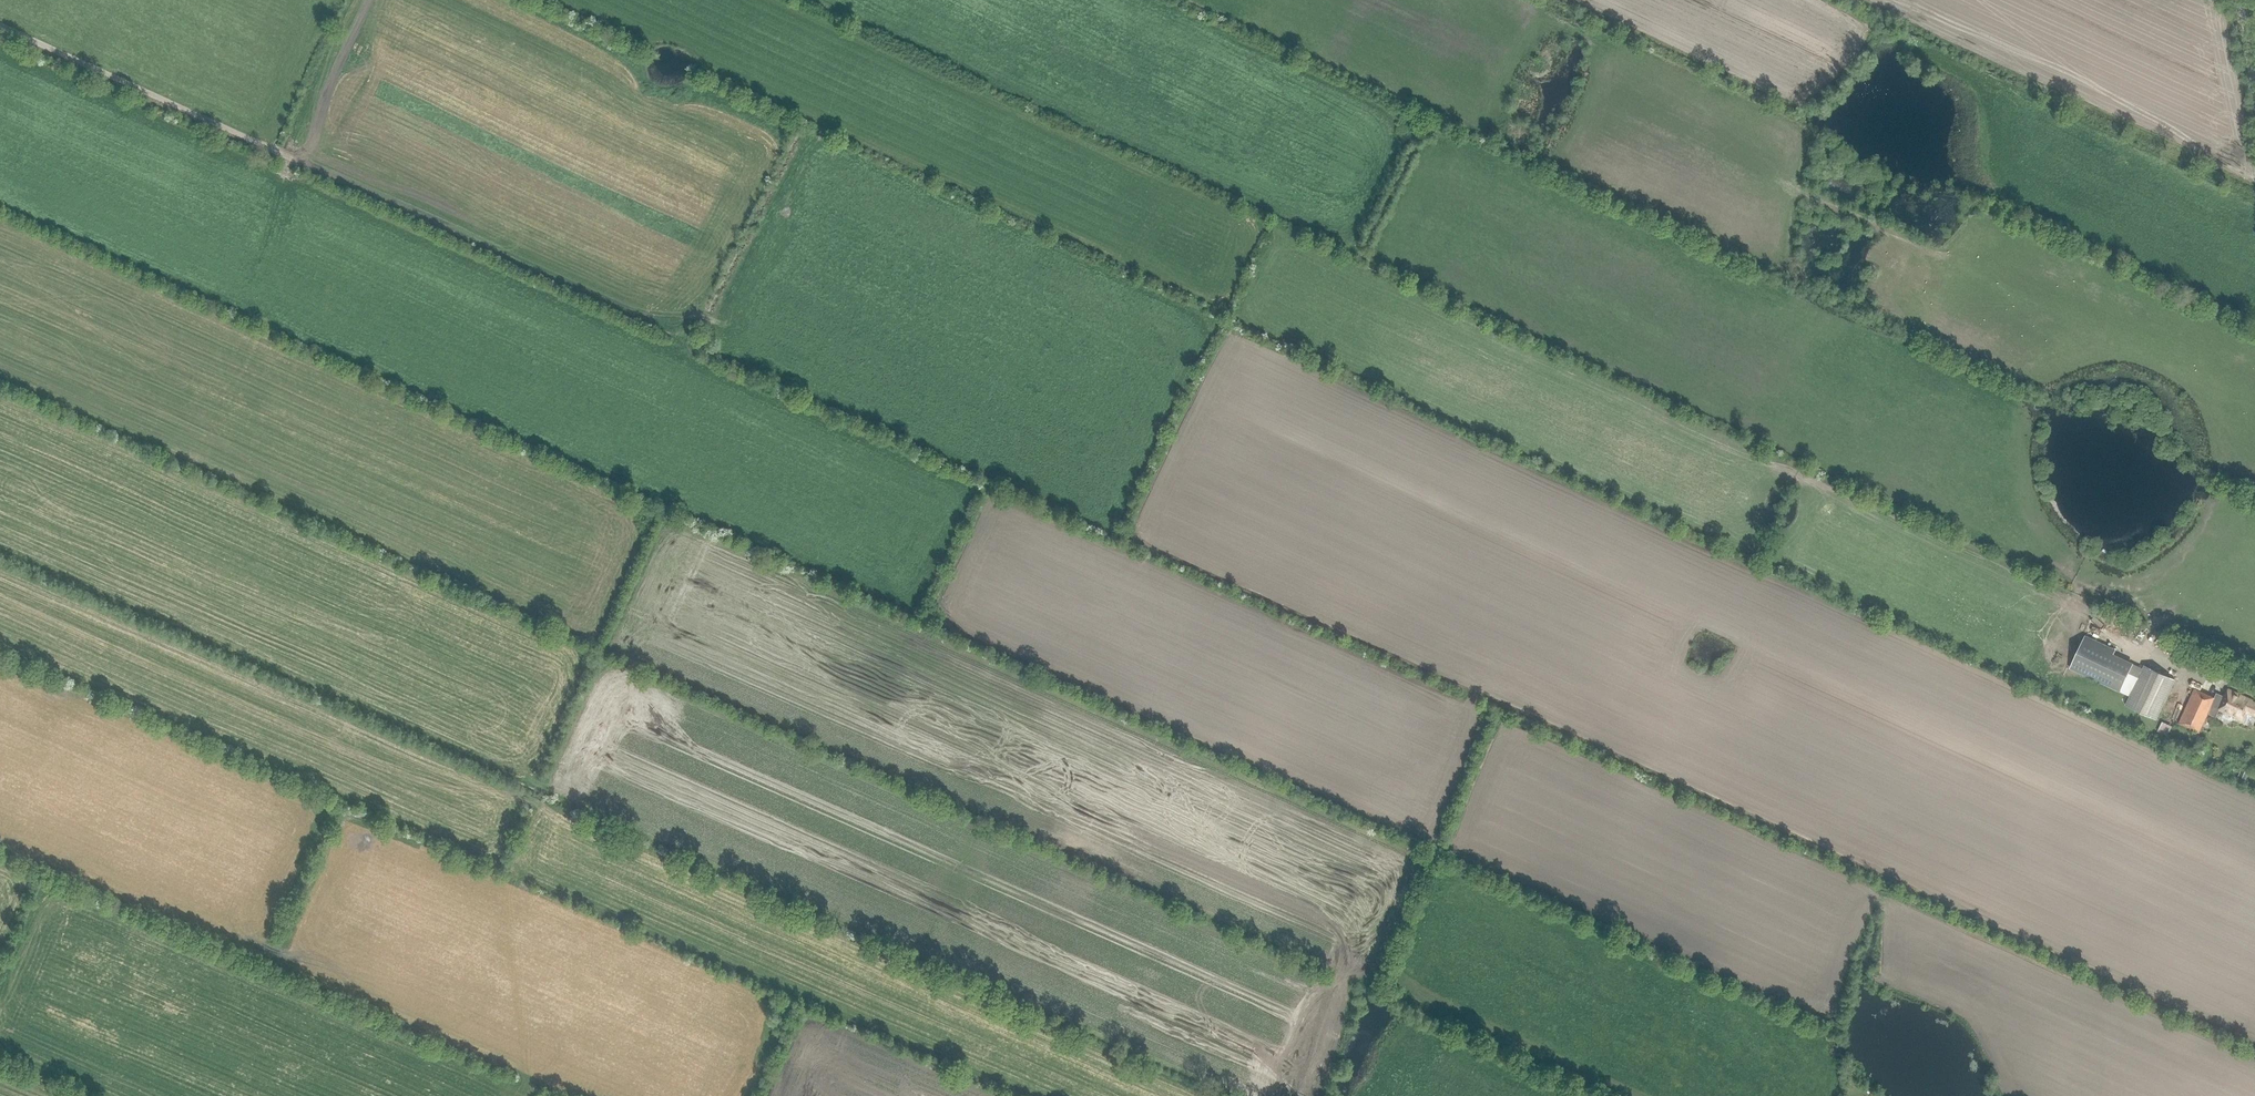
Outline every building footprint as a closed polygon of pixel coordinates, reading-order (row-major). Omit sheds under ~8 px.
[(2111,659),(2115,649),(2085,635),(2080,645),(2111,659)] [(2174,680),(2144,666),(2125,706),(2156,720),(2174,680)] [(2199,732),(2211,707),(2215,698),(2194,689),(2179,723),(2199,732)] [(2228,689),(2219,709),(2243,720),(2247,711),(2254,715),(2254,703),(2252,701),(2252,700),(2228,689)] [(2164,721),(2160,731),(2170,734),(2173,724),(2164,721)] [(2254,772),(2250,770),(2242,767),(2238,776),(2246,779),(2248,775),(2251,777),(2254,772)]
